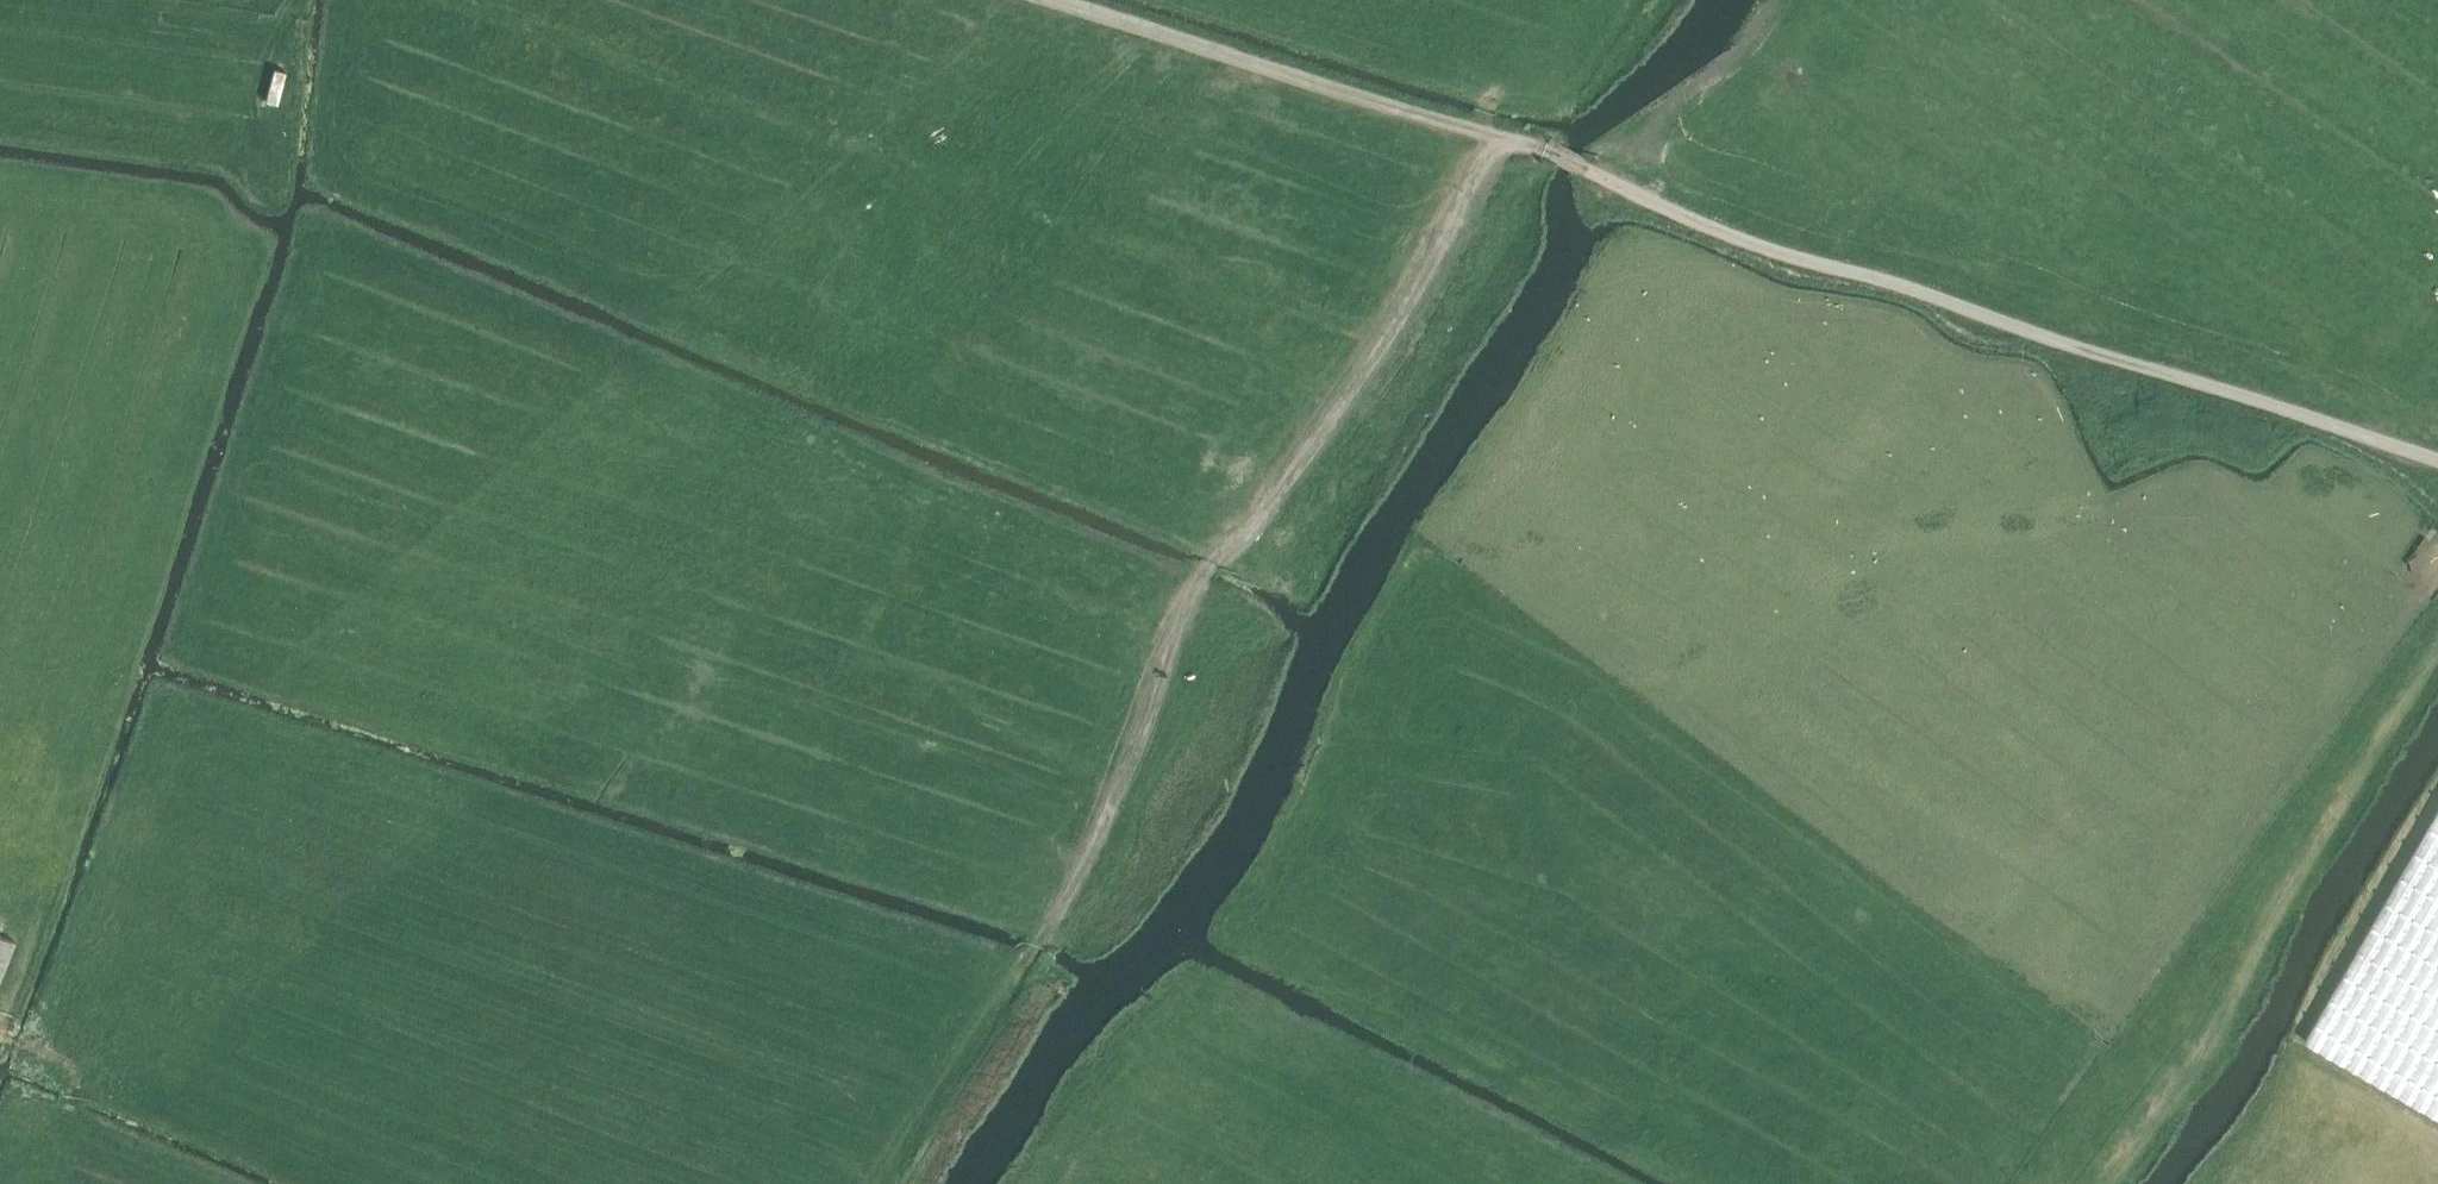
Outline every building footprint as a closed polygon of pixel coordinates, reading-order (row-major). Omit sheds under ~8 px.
[(2437,1117),(2437,812),(2306,1041),(2437,1117)] [(15,942),(0,935),(0,978),(15,942)]
